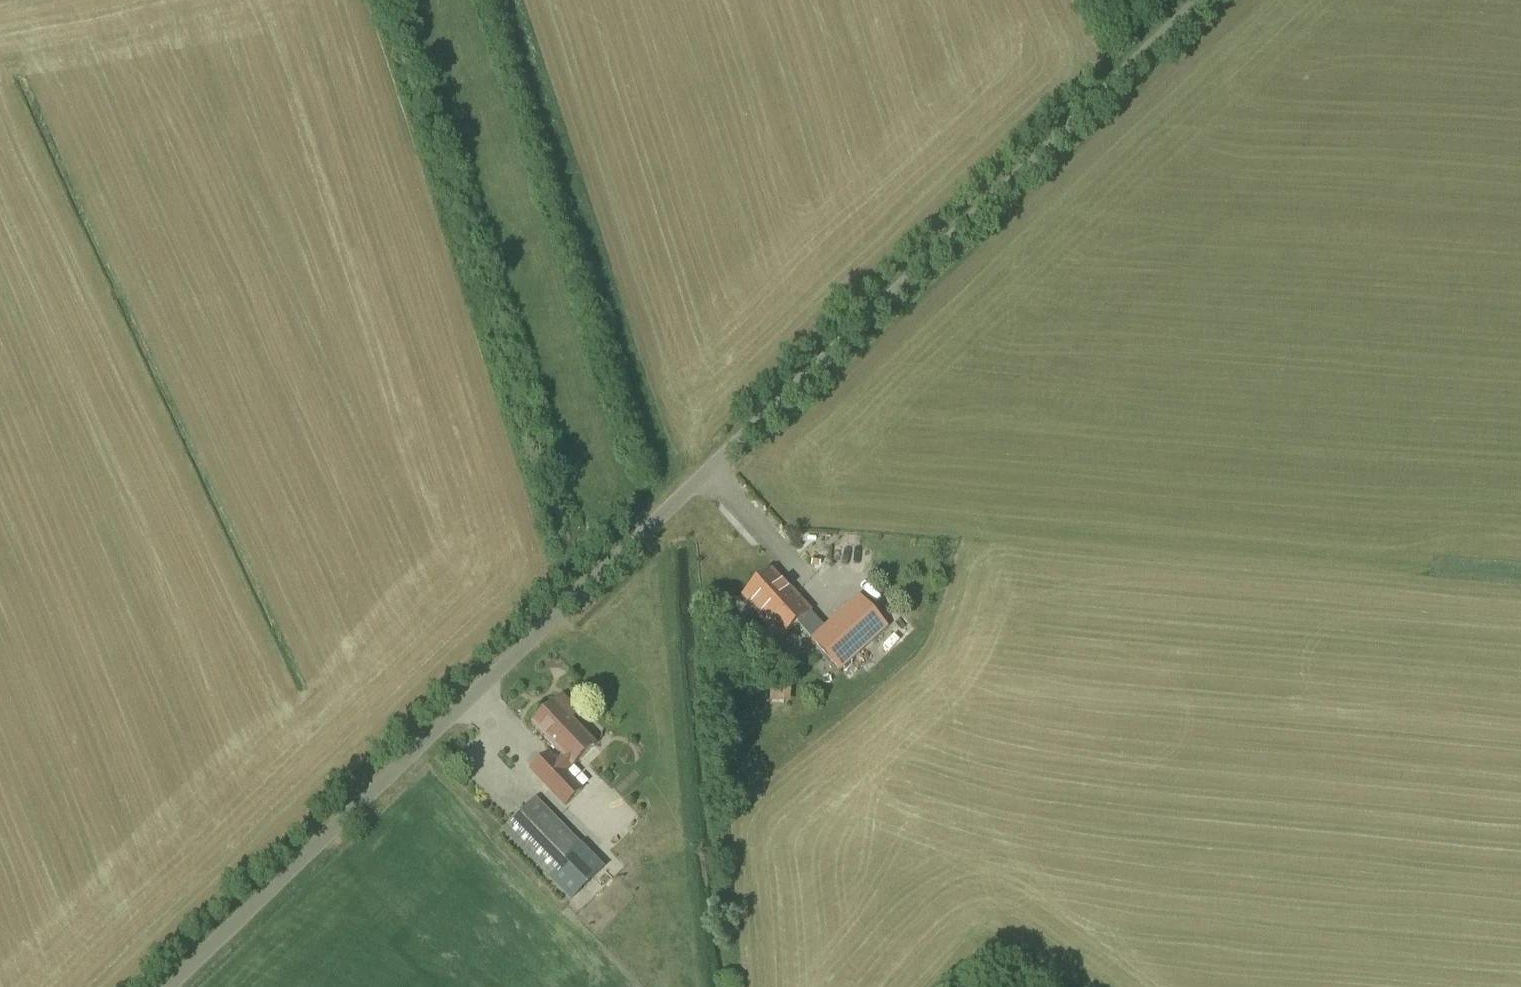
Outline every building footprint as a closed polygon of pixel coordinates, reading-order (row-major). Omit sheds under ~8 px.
[(772,571),(744,596),(762,616),(760,618),(780,641),(798,625),(811,639),(824,627),(811,613),(812,612),(791,588),(789,589),(772,571)] [(824,627),(811,639),(840,671),(888,628),(889,628),(859,595),(824,627)] [(771,680),(771,701),(791,701),(792,681),(771,680)] [(561,757),(557,761),(549,752),(529,770),(565,808),(585,790),(567,771),(594,745),(582,731),(583,731),(573,720),(581,713),(563,694),(531,725),(561,757)] [(503,832),(570,900),(603,869),(536,800),(503,832)]
